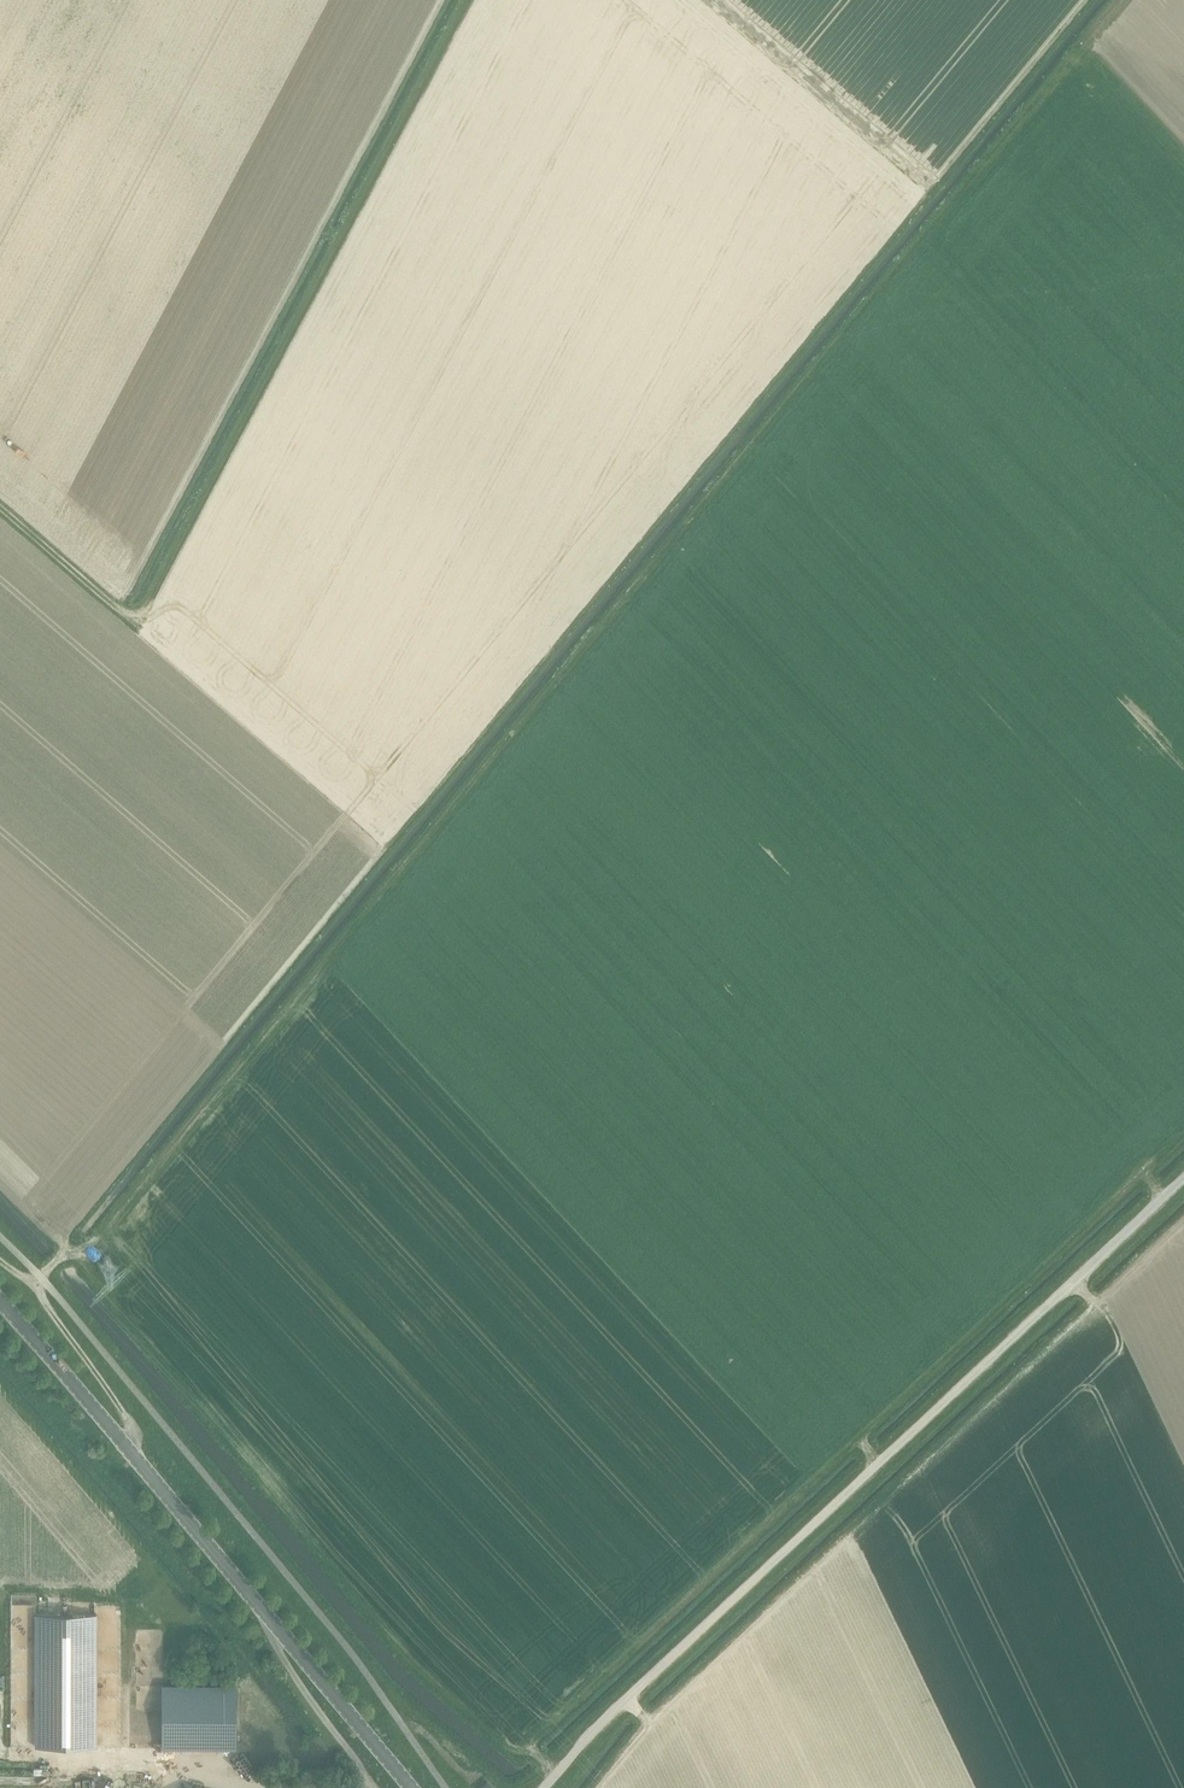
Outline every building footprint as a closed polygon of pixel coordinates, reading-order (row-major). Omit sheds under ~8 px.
[(36,1614),(36,1746),(96,1746),(96,1614),(36,1614)] [(162,1748),(235,1748),(235,1687),(162,1687),(162,1748)]
